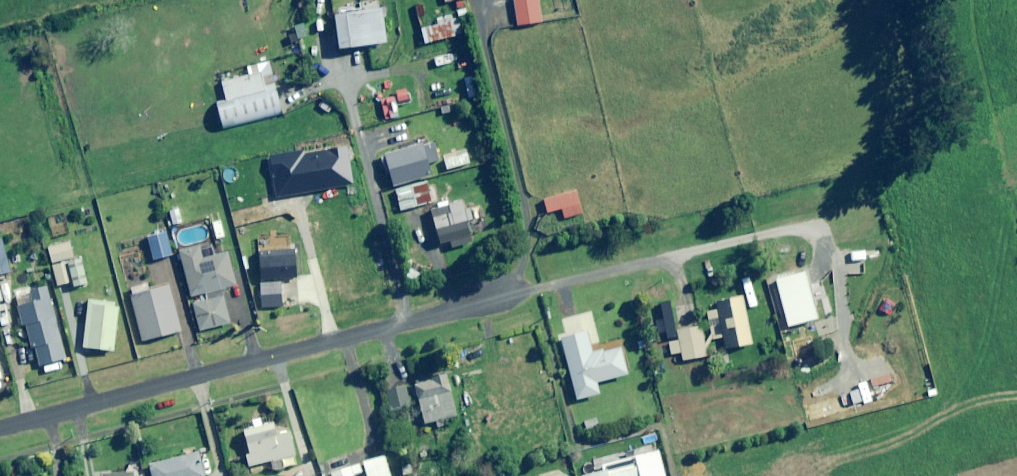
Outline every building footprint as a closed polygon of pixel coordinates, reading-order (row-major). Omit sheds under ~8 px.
[(539,0),(513,0),(517,26),(542,21),(539,0)] [(386,43),(380,9),(333,16),(338,50),(386,43)] [(790,9),(779,14),(784,25),(795,20),(790,9)] [(454,14),(418,24),(424,44),(460,34),(454,14)] [(321,18),(312,21),(316,36),(325,34),(321,18)] [(309,35),(304,23),(294,28),(296,32),(288,36),(291,43),(309,35)] [(280,113),(268,62),(247,67),(249,75),(221,82),(225,100),(215,103),(221,128),(280,113)] [(436,163),(431,143),(381,156),(389,188),(428,178),(425,166),(436,163)] [(427,205),(422,184),(396,190),(401,211),(427,205)] [(583,213),(576,190),(542,200),(546,213),(561,209),(563,219),(583,213)] [(396,209),(392,191),(383,193),(387,211),(396,209)] [(472,220),(466,200),(430,210),(439,245),(469,236),(465,222),(472,220)] [(182,223),(178,209),(169,212),(173,225),(182,223)] [(170,256),(164,232),(145,238),(152,261),(170,256)] [(0,239),(0,278),(12,275),(3,238),(0,239)] [(288,250),(287,241),(272,242),(273,251),(259,252),(263,308),(288,306),(286,278),(297,278),(294,249),(288,250)] [(74,257),(70,242),(48,248),(51,263),(74,257)] [(211,246),(199,249),(198,247),(179,252),(190,297),(199,295),(201,302),(193,304),(199,331),(229,324),(221,289),(235,286),(226,253),(213,256),(211,246)] [(87,284),(82,259),(68,262),(74,287),(87,284)] [(70,283),(65,264),(53,267),(58,286),(70,283)] [(422,273),(409,270),(407,278),(420,282),(422,273)] [(179,332),(167,285),(129,295),(141,342),(179,332)] [(65,359),(46,287),(16,295),(31,349),(34,349),(39,366),(65,359)] [(751,344),(741,296),(716,302),(718,310),(706,312),(712,340),(722,338),(724,350),(751,344)] [(117,303),(88,300),(83,348),(112,351),(117,303)] [(599,343),(591,312),(562,320),(566,333),(558,336),(577,400),(599,394),(596,383),(627,374),(619,348),(593,356),(590,346),(599,343)] [(16,328),(12,313),(1,316),(5,331),(16,328)] [(705,356),(700,327),(666,334),(670,355),(680,353),(682,361),(705,356)] [(456,416),(446,374),(414,382),(424,424),(456,416)] [(406,407),(402,387),(386,390),(390,410),(406,407)] [(260,419),(252,420),(254,428),(243,430),(248,455),(245,455),(248,467),(294,456),(289,432),(277,435),(274,422),(262,425),(260,419)] [(625,457),(601,464),(603,471),(586,475),(664,475),(657,451),(636,457),(634,449),(623,452),(625,457)] [(147,467),(149,475),(202,475),(197,455),(147,467)] [(359,464),(330,474),(331,475),(353,475),(352,475),(361,472),(359,464)]
